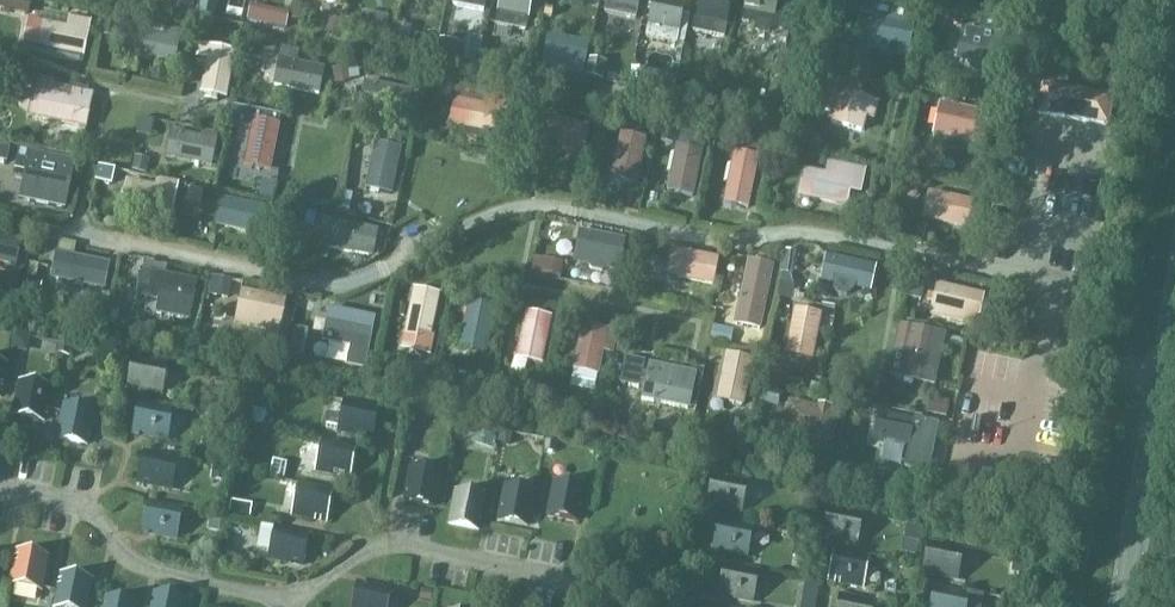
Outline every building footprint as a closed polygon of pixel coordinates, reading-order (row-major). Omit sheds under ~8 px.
[(10,10),(27,14),(30,0),(12,0),(10,10)] [(179,7),(192,9),(193,0),(180,0),(179,7)] [(199,15),(214,18),(217,0),(202,0),(199,15)] [(245,8),(247,9),(245,20),(259,23),(261,11),(263,12),(265,0),(247,0),(245,8)] [(451,4),(483,11),(485,0),(452,0),(451,4)] [(496,16),(495,24),(525,30),(531,0),(499,0),(496,16)] [(603,2),(601,12),(633,18),(636,6),(633,5),(634,0),(604,0),(603,2)] [(651,0),(644,0),(643,11),(649,12),(647,29),(645,38),(676,44),(676,42),(682,43),(687,14),(679,13),(682,0),(651,0)] [(691,30),(722,35),(728,0),(696,0),(691,30)] [(740,22),(753,24),(754,29),(756,32),(760,33),(764,33),(768,32),(772,27),(779,28),(782,0),(744,0),(740,22)] [(826,15),(840,18),(844,0),(829,0),(826,15)] [(866,1),(863,16),(871,17),(866,44),(908,52),(913,25),(910,25),(913,10),(866,1)] [(579,4),(578,12),(590,14),(591,6),(579,4)] [(388,17),(361,12),(357,30),(384,35),(388,17)] [(91,20),(68,15),(66,26),(42,22),(37,49),(83,58),(91,20)] [(102,18),(99,35),(113,38),(116,21),(102,18)] [(410,25),(395,22),(391,43),(406,46),(410,25)] [(181,30),(164,26),(162,36),(132,30),(127,57),(174,67),(181,30)] [(956,60),(972,63),(969,69),(974,72),(985,73),(999,76),(1007,38),(967,30),(965,37),(961,36),(956,60)] [(412,33),(409,50),(433,54),(436,37),(412,33)] [(444,33),(441,49),(457,52),(460,36),(444,33)] [(236,52),(196,45),(193,57),(205,60),(199,94),(226,99),(236,52)] [(299,52),(280,48),(272,86),(318,96),(324,68),(296,62),(299,52)] [(6,80),(11,60),(0,57),(0,79),(6,80)] [(630,66),(627,82),(642,85),(642,86),(673,92),(677,74),(645,68),(645,69),(630,66)] [(456,90),(457,72),(439,71),(438,89),(456,90)] [(827,89),(821,111),(834,115),(831,125),(862,133),(866,119),(872,121),(877,103),(871,101),(860,98),(862,88),(830,79),(827,89)] [(422,82),(412,80),(410,91),(364,82),(359,109),(414,120),(422,82)] [(1035,115),(1049,117),(1054,87),(1040,85),(1035,115)] [(93,92),(70,87),(68,97),(32,90),(27,117),(86,129),(93,92)] [(1069,89),(1054,87),(1049,117),(1064,120),(1069,89)] [(1064,120),(1078,122),(1083,92),(1069,89),(1064,120)] [(1098,94),(1083,92),(1078,122),(1093,124),(1098,94)] [(1098,94),(1093,124),(1107,127),(1112,96),(1098,94)] [(500,108),(453,99),(447,126),(462,130),(463,133),(465,136),(468,139),(474,140),(477,139),(482,137),(483,134),(494,137),(500,108)] [(281,114),(232,104),(229,117),(251,121),(242,166),(270,171),(281,114)] [(990,112),(949,104),(944,130),(984,138),(990,112)] [(589,126),(543,117),(537,145),(583,155),(589,126)] [(199,136),(170,130),(164,158),(211,167),(217,134),(200,131),(199,136)] [(646,139),(618,133),(609,180),(636,186),(646,139)] [(702,139),(680,135),(678,145),(675,144),(665,192),(693,197),(703,150),(700,149),(702,139)] [(761,143),(736,138),(734,151),(732,151),(721,203),(749,209),(760,156),(758,156),(761,143)] [(401,149),(374,142),(363,189),(391,195),(401,149)] [(16,157),(13,170),(23,172),(20,186),(30,188),(27,202),(64,209),(67,197),(74,161),(25,150),(23,158),(16,157)] [(866,169),(826,161),(824,173),(803,169),(797,198),(847,208),(850,194),(860,196),(866,169)] [(97,166),(94,183),(112,186),(115,171),(115,169),(97,166)] [(178,182),(155,178),(154,186),(124,180),(122,193),(127,194),(124,208),(171,218),(178,182)] [(212,198),(213,180),(191,179),(190,197),(212,198)] [(18,189),(5,187),(1,207),(14,210),(18,189)] [(969,229),(974,203),(927,193),(922,219),(969,229)] [(256,233),(262,208),(215,198),(213,209),(224,211),(221,225),(256,233)] [(359,252),(364,228),(319,220),(318,230),(309,228),(306,242),(359,252)] [(624,239),(578,230),(572,263),(588,266),(591,270),(601,272),(605,270),(619,272),(624,239)] [(15,269),(21,240),(0,236),(0,266),(15,269)] [(787,273),(801,275),(805,243),(791,242),(787,273)] [(539,244),(535,259),(564,268),(568,253),(539,244)] [(719,258),(671,248),(665,276),(713,286),(719,258)] [(108,263),(56,252),(51,279),(103,290),(108,263)] [(825,257),(819,281),(831,283),(831,290),(835,294),(840,297),(846,297),(851,294),(854,289),(870,292),(875,268),(825,257)] [(774,265),(746,259),(733,325),(760,330),(774,265)] [(197,281),(150,272),(144,299),(191,309),(197,281)] [(977,322),(983,295),(936,284),(930,311),(977,322)] [(439,294),(412,288),(402,336),(429,342),(439,294)] [(286,300),(239,289),(231,323),(265,330),(264,336),(278,339),(286,300)] [(495,306),(468,300),(458,349),(485,354),(495,306)] [(375,317),(327,307),(321,342),(350,348),(348,359),(366,362),(375,317)] [(809,356),(818,313),(796,308),(789,343),(800,346),(798,354),(809,356)] [(551,318),(524,312),(514,360),(542,365),(551,318)] [(616,331),(580,324),(571,370),(572,371),(570,381),(594,386),(596,376),(599,376),(603,354),(612,356),(616,331)] [(892,355),(887,377),(901,380),(902,375),(923,380),(922,384),(933,387),(945,336),(936,334),(898,325),(892,355)] [(58,341),(56,354),(69,357),(72,343),(59,340),(58,341)] [(422,354),(418,369),(433,373),(437,358),(422,354)] [(740,405),(749,360),(728,355),(720,393),(731,395),(729,402),(740,405)] [(160,393),(166,365),(133,358),(126,387),(160,393)] [(624,358),(619,385),(634,389),(643,386),(640,400),(688,410),(696,374),(648,363),(645,375),(641,375),(644,362),(624,358)] [(42,420),(48,388),(18,382),(12,415),(42,420)] [(166,437),(172,407),(139,399),(133,431),(166,437)] [(948,403),(928,399),(926,413),(945,417),(948,403)] [(370,438),(377,408),(343,401),(337,432),(370,438)] [(816,407),(787,401),(781,434),(832,444),(838,412),(831,410),(832,408),(816,405),(816,407)] [(87,446),(94,412),(62,406),(56,439),(87,446)] [(251,411),(248,423),(262,426),(265,414),(251,411)] [(876,412),(871,439),(907,446),(903,468),(922,472),(928,472),(938,424),(876,412)] [(350,477),(356,445),(322,439),(316,470),(350,477)] [(169,487),(175,457),(143,451),(137,481),(169,487)] [(829,458),(823,454),(814,465),(821,470),(829,458)] [(435,505),(441,472),(412,466),(405,498),(435,505)] [(928,472),(922,472),(920,483),(931,485),(934,474),(928,472)] [(743,512),(748,483),(715,477),(710,506),(743,512)] [(579,519),(585,486),(555,480),(549,512),(579,519)] [(326,521),(332,490),(299,482),(292,514),(326,521)] [(530,523),(537,490),(505,484),(499,516),(530,523)] [(480,531),(487,496),(456,490),(448,525),(480,531)] [(175,538),(181,509),(148,502),(142,531),(175,538)] [(232,507),(230,518),(251,521),(253,511),(232,507)] [(856,544),(862,514),(828,507),(821,537),(856,544)] [(748,556),(753,527),(722,521),(717,551),(748,556)] [(305,565),(310,536),(275,529),(269,557),(305,565)] [(794,539),(791,556),(804,558),(807,541),(794,539)] [(957,580),(963,549),(930,543),(923,573),(957,580)] [(43,589),(51,554),(21,548),(13,583),(43,589)] [(862,586),(867,556),(834,550),(829,581),(862,586)] [(1013,556),(1010,573),(1021,575),(1024,558),(1013,556)] [(756,602),(762,571),(728,565),(723,596),(756,602)] [(94,580),(63,573),(58,606),(89,606),(94,580)] [(394,591),(360,584),(356,606),(390,606),(394,591)] [(968,595),(935,588),(932,606),(965,606),(968,595)] [(190,599),(157,592),(155,606),(188,606),(190,599)] [(875,601),(841,595),(839,606),(874,606),(875,601)] [(137,604),(108,598),(106,606),(137,606),(137,604)]
